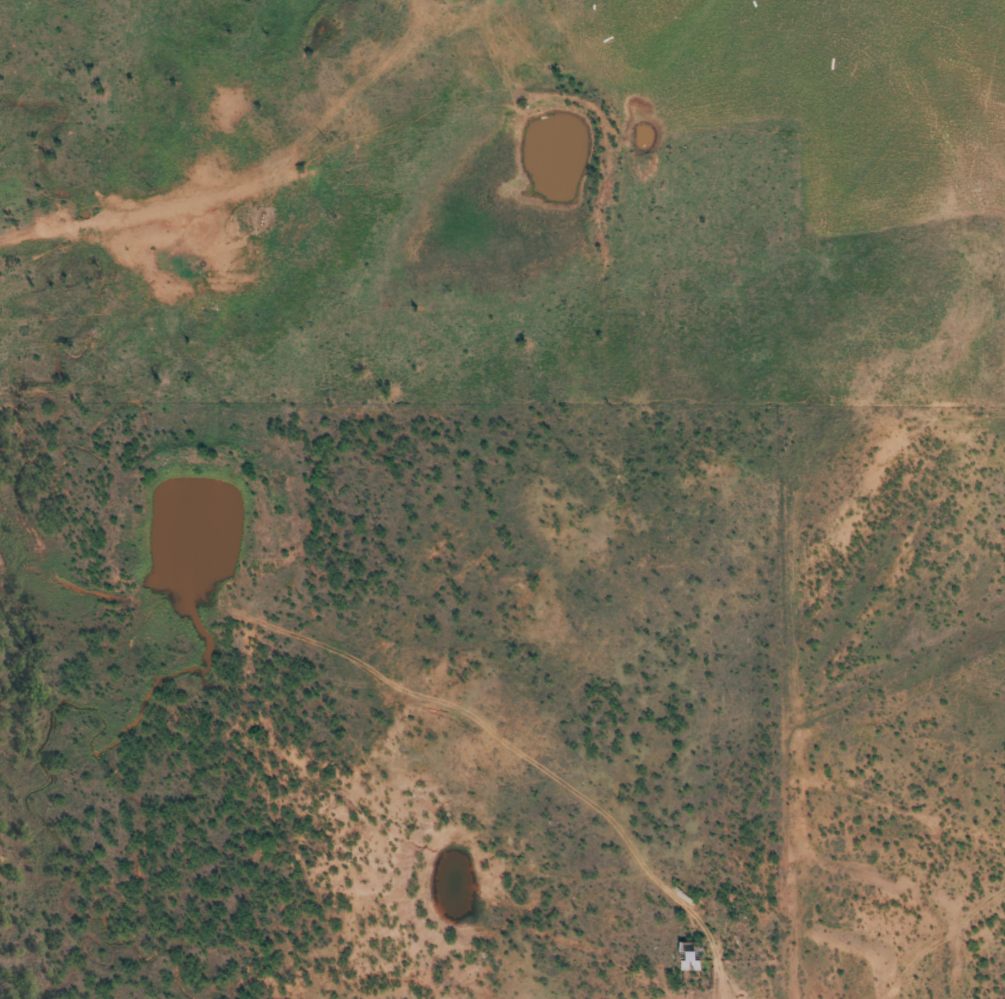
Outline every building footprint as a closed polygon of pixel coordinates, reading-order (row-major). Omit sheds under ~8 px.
[(698,978),(698,968),(693,968),(692,959),(682,959),(682,968),(678,968),(678,979),(698,978)]
